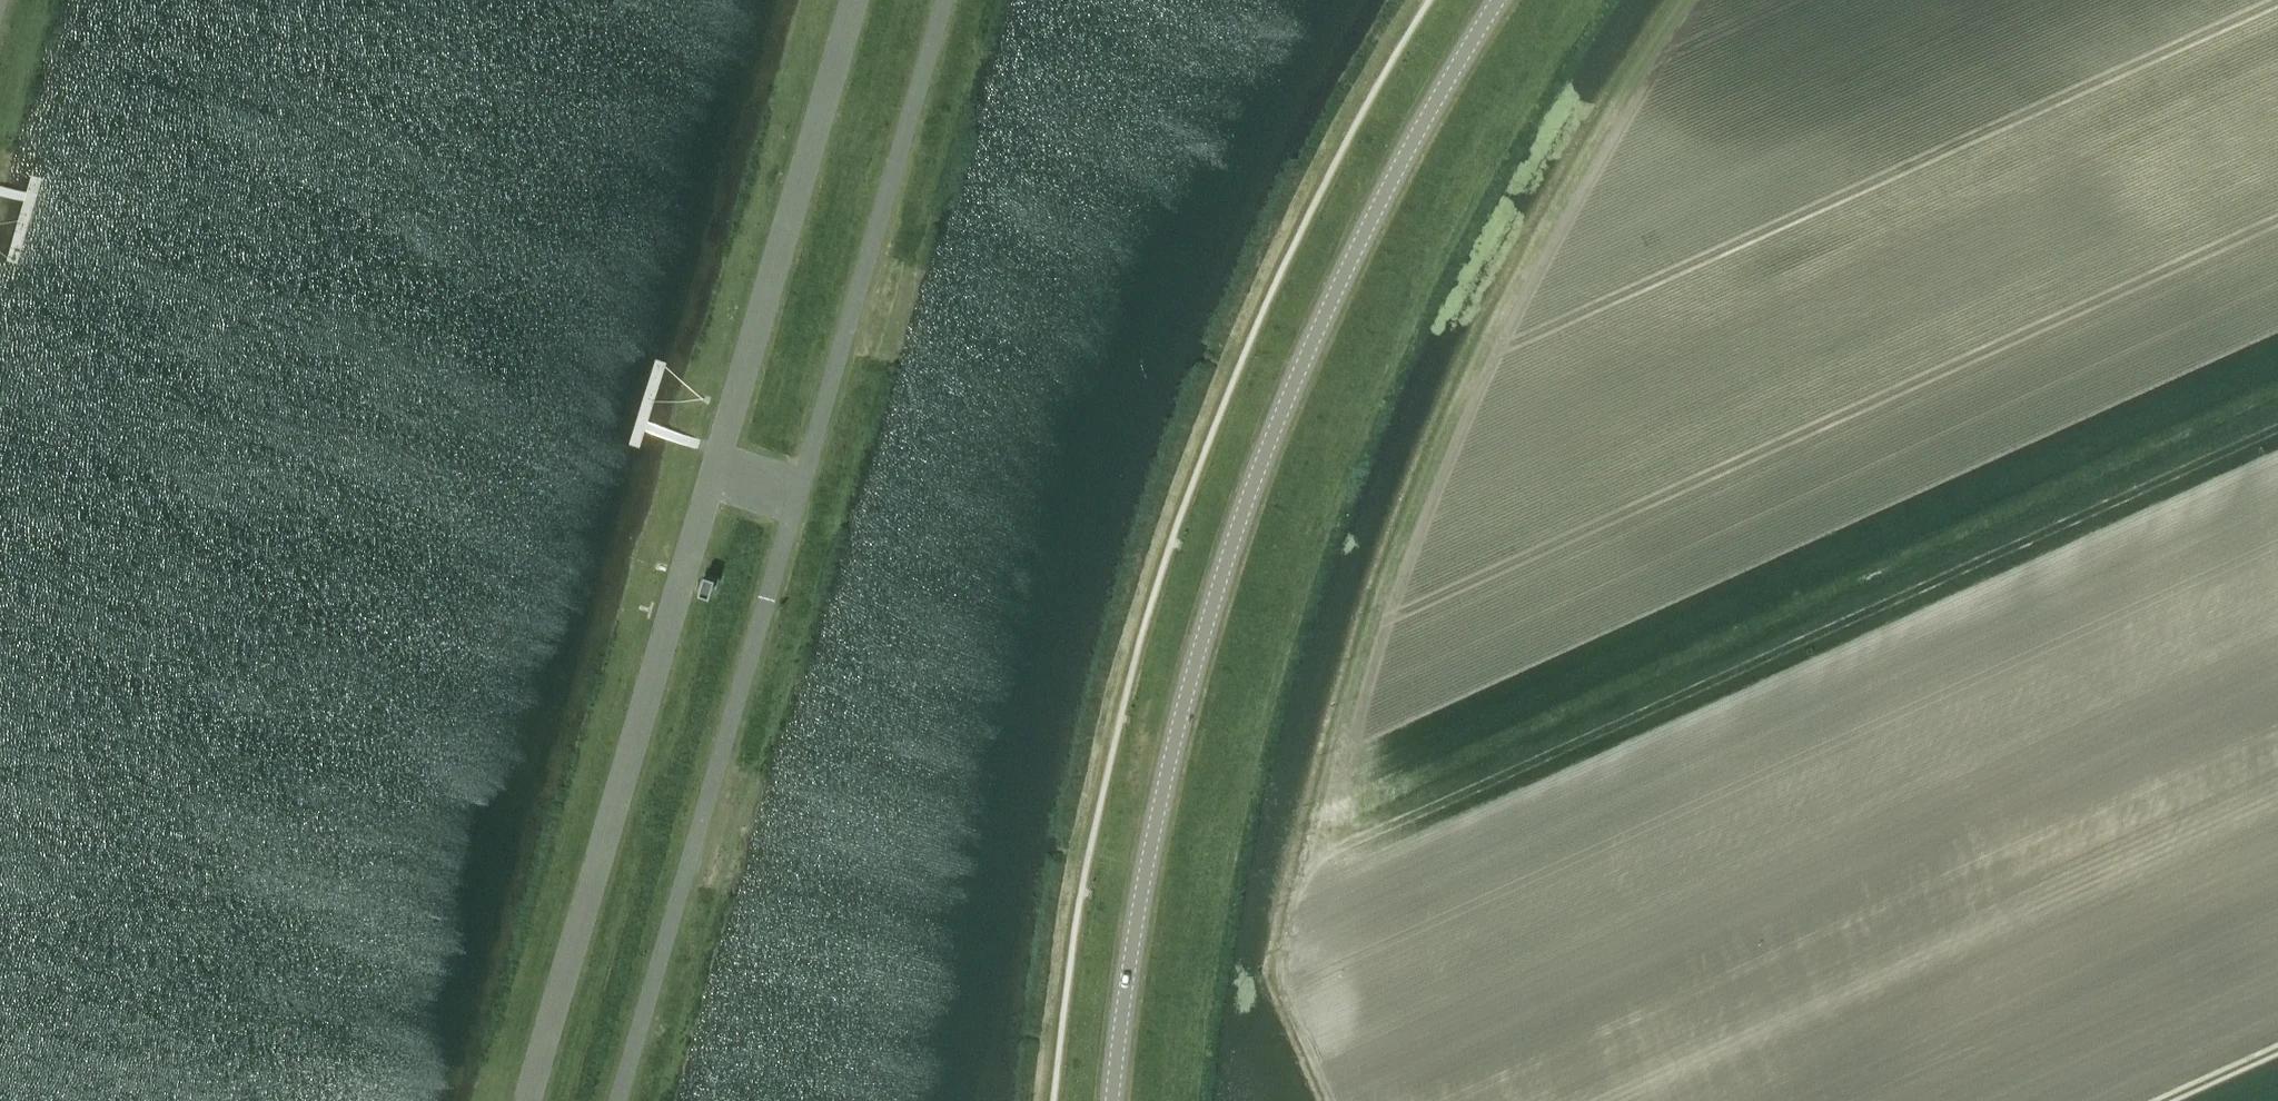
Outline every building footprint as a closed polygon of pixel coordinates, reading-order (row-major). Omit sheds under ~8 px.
[(702,576),(698,589),(709,592),(713,579),(702,576)]
